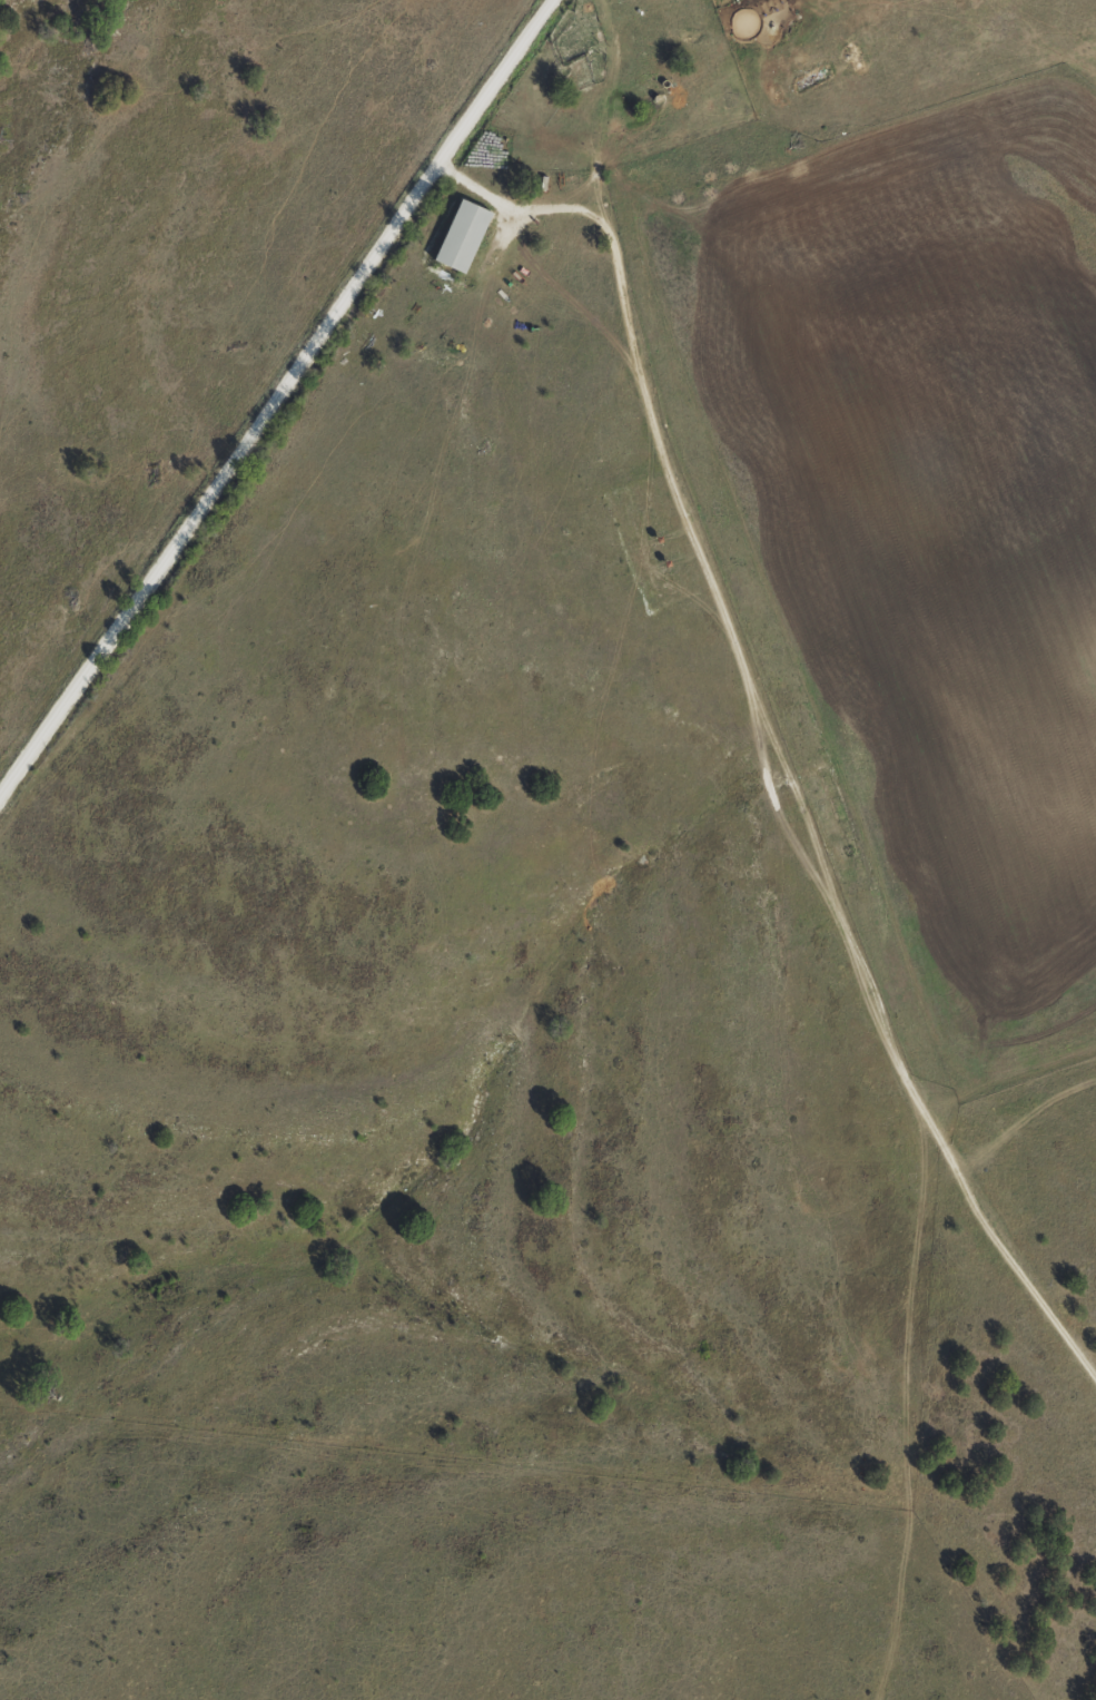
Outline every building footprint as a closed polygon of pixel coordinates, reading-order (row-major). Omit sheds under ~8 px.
[(429,261),(460,275),(487,212),(455,199),(429,261)]
